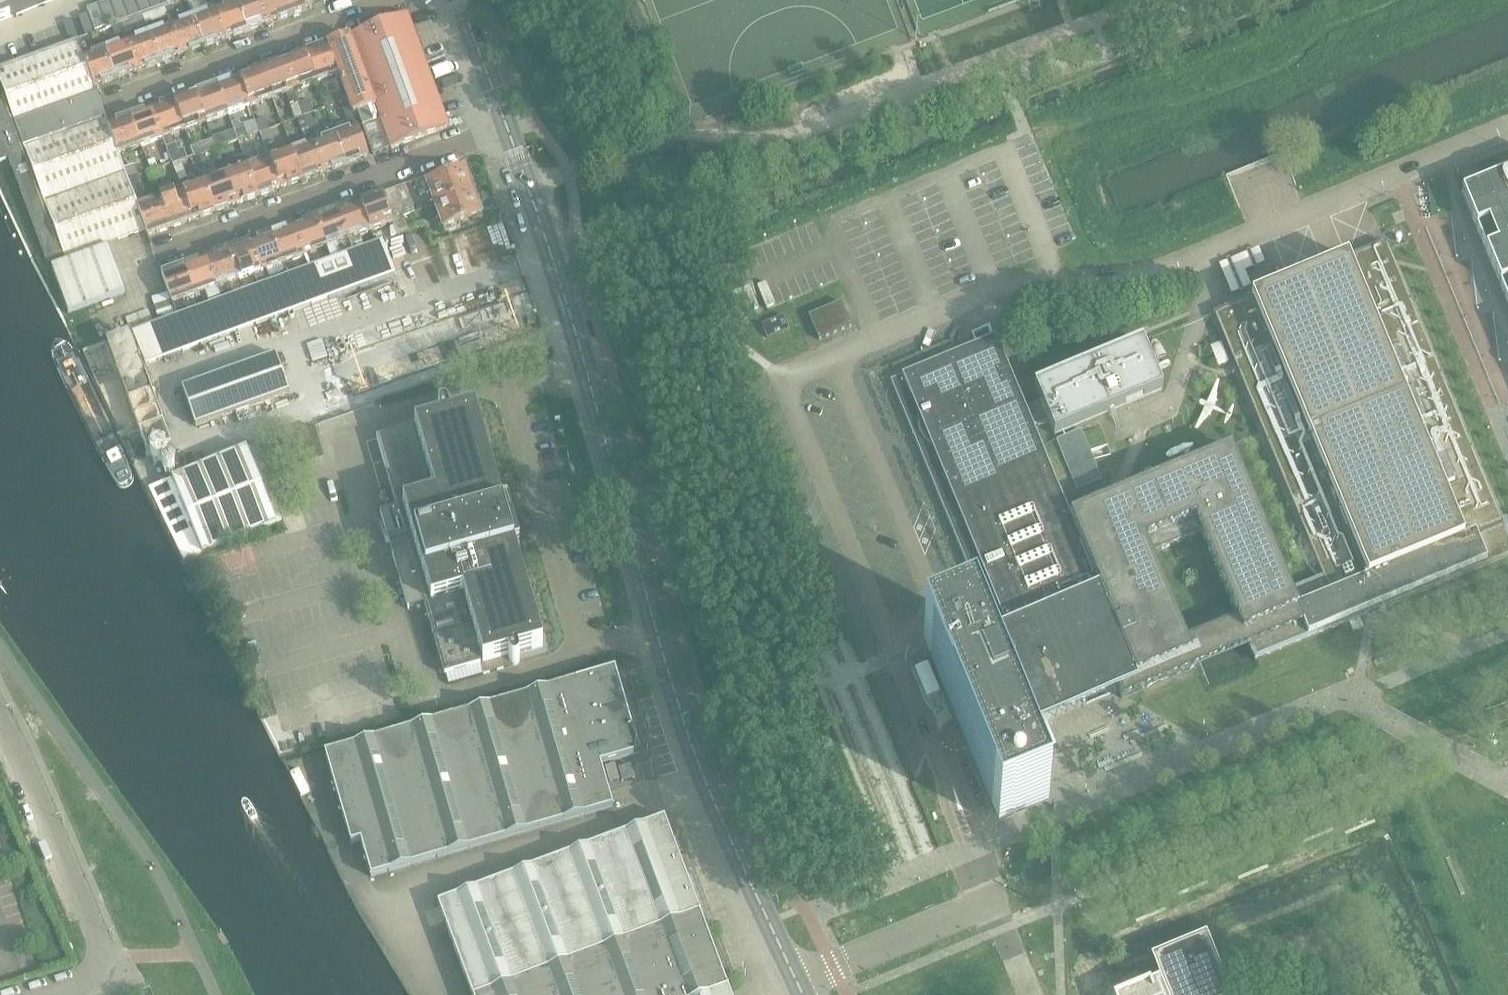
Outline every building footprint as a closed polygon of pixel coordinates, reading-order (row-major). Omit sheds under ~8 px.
[(54,0),(0,0),(0,22),(54,0)] [(117,23),(109,0),(98,4),(106,27),(117,23)] [(122,0),(110,0),(109,0),(117,23),(129,19),(122,0)] [(135,0),(122,0),(129,19),(140,15),(135,0)] [(147,0),(135,0),(140,15),(151,11),(147,0)] [(160,0),(147,0),(151,11),(163,7),(160,0)] [(236,2),(248,32),(270,24),(261,0),(242,0),(236,2)] [(270,24),(292,16),(286,0),(261,0),(270,24)] [(292,16),(314,8),(311,0),(286,0),(292,16)] [(236,2),(214,10),(226,40),(248,32),(236,2)] [(98,4),(87,8),(95,31),(106,27),(98,4)] [(164,9),(142,17),(145,25),(167,17),(164,9)] [(214,10),(192,18),(204,48),(226,40),(214,10)] [(327,45),(338,75),(345,92),(348,101),(353,115),(358,113),(363,128),(381,122),(391,149),(449,128),(408,15),(327,45)] [(142,17),(122,25),(124,33),(145,25),(142,17)] [(192,18),(170,26),(182,56),(204,48),(192,18)] [(118,45),(105,50),(116,80),(138,72),(127,42),(128,41),(124,33),(122,25),(112,28),(118,45)] [(170,26),(148,34),(160,64),(182,56),(170,26)] [(148,34),(127,42),(138,72),(160,64),(148,34)] [(88,37),(77,41),(83,58),(94,88),(95,88),(116,80),(105,50),(94,54),(88,37)] [(0,70),(0,83),(5,96),(0,98),(0,162),(9,159),(48,265),(65,259),(65,260),(146,230),(137,207),(133,195),(128,181),(124,170),(119,155),(108,125),(103,112),(102,112),(98,101),(99,101),(95,88),(94,88),(83,58),(77,41),(0,70)] [(327,45),(305,53),(316,83),(338,75),(327,45)] [(305,53),(283,61),(294,91),(316,83),(305,53)] [(283,61),(261,69),(272,99),(294,91),(283,61)] [(261,69),(239,77),(250,107),(272,99),(261,69)] [(239,77),(217,85),(228,115),(250,107),(239,77)] [(217,85),(195,93),(206,123),(228,115),(217,85)] [(345,92),(322,101),(326,109),(341,104),(348,101),(345,92)] [(195,93),(173,101),(184,131),(206,123),(195,93)] [(173,101),(152,109),(163,139),(172,165),(181,162),(187,159),(183,149),(177,151),(171,136),(184,131),(173,101)] [(309,101),(299,104),(304,117),(314,114),(309,101)] [(348,101),(341,104),(346,118),(353,115),(348,101)] [(299,104),(290,108),(295,120),(297,120),(304,117),(299,104)] [(152,109),(130,117),(141,147),(163,139),(152,109)] [(314,114),(304,117),(310,135),(320,131),(314,114)] [(130,117),(108,125),(119,155),(141,147),(130,117)] [(304,117),(297,120),(304,138),(310,135),(304,117)] [(264,119),(256,122),(260,133),(268,130),(264,119)] [(379,124),(364,129),(373,156),(388,150),(379,124)] [(243,126),(233,129),(238,141),(247,138),(243,126)] [(358,127),(335,135),(346,165),(369,157),(358,127)] [(268,130),(260,133),(264,146),(274,142),(269,130),(268,130)] [(335,135),(313,143),(324,173),(346,165),(335,135)] [(223,136),(213,140),(216,149),(227,145),(223,136)] [(313,143),(291,151),(302,181),(324,173),(313,143)] [(260,162),(247,167),(259,197),(281,189),(269,159),(266,150),(257,153),(260,162)] [(291,151),(269,159),(281,189),(302,181),(291,151)] [(202,154),(194,157),(198,167),(206,164),(202,154)] [(244,157),(222,165),(225,175),(237,205),(259,197),(247,167),(244,157)] [(154,159),(148,161),(151,170),(158,168),(154,159)] [(181,162),(172,165),(178,182),(187,178),(181,162)] [(134,166),(124,170),(128,181),(138,177),(134,166)] [(440,173),(414,182),(418,193),(429,189),(435,206),(473,192),(472,190),(472,187),(470,181),(468,179),(464,169),(442,177),(440,173)] [(1492,180),(1482,185),(1462,193),(1475,225),(1485,248),(1499,283),(1507,304),(1507,174),(1492,180)] [(225,175),(204,183),(215,213),(237,205),(225,175)] [(138,177),(128,181),(133,195),(144,190),(139,177),(138,177)] [(204,183),(182,191),(193,221),(215,213),(204,183)] [(403,218),(403,217),(414,213),(404,186),(393,190),(403,218)] [(393,190),(382,194),(393,224),(397,235),(408,231),(403,218),(393,190)] [(182,191),(160,199),(171,229),(193,221),(182,191)] [(461,228),(459,224),(481,216),(478,206),(478,202),(476,197),(474,195),(473,192),(435,206),(445,234),(461,228)] [(382,194),(359,202),(370,233),(393,224),(382,194)] [(160,199),(137,207),(146,230),(148,237),(171,229),(160,199)] [(359,202),(338,210),(353,252),(364,248),(360,236),(370,233),(359,202)] [(338,210),(316,218),(327,248),(331,260),(353,252),(338,210)] [(316,218),(294,226),(305,256),(327,248),(316,218)] [(294,226),(272,234),(283,264),(305,256),(294,226)] [(272,234),(250,242),(261,272),(267,270),(270,279),(284,274),(281,265),(283,264),(272,234)] [(382,242),(132,333),(144,367),(145,366),(329,299),(330,299),(394,276),(382,242)] [(250,242),(228,250),(239,280),(253,275),(257,286),(265,284),(261,272),(250,242)] [(1255,662),(1310,639),(1375,613),(1470,573),(1507,557),(1507,538),(1386,243),(1386,242),(1341,261),(1310,274),(1244,301),(1231,306),(1214,313),(1214,314),(1215,314),(1323,577),(1290,591),(1231,449),(1164,477),(1137,488),(1125,493),(1119,495),(1108,500),(1090,508),(1086,510),(1069,516),(1075,529),(1080,542),(1099,588),(1101,592),(1104,599),(1105,602),(1106,604),(1115,625),(1121,640),(1132,665),(1137,677),(1140,684),(1141,688),(1142,691),(1161,682),(1180,674),(1196,667),(1248,645),(1249,648),(1255,662)] [(108,248),(51,268),(68,314),(125,293),(108,248)] [(228,250),(206,258),(221,300),(232,295),(228,284),(239,280),(228,250)] [(206,258),(184,266),(195,296),(205,293),(209,304),(221,300),(206,258)] [(162,274),(161,274),(172,304),(177,316),(187,312),(183,301),(195,296),(184,266),(162,274)] [(841,303),(810,316),(820,341),(852,328),(841,303)] [(762,326),(768,339),(789,330),(784,317),(762,326)] [(964,745),(998,827),(1049,806),(1016,725),(1028,721),(1036,741),(1049,735),(1041,715),(1064,706),(1064,707),(1106,690),(1116,686),(1121,700),(1130,696),(1142,691),(1141,688),(1140,684),(1137,677),(1132,665),(1121,640),(1115,625),(1106,604),(1105,602),(1104,599),(1101,592),(1099,588),(1080,542),(1075,529),(1069,516),(1068,512),(1063,500),(1061,497),(1059,492),(1058,488),(1052,475),(1048,467),(1046,462),(1041,448),(1033,427),(1029,419),(1028,416),(1026,410),(1022,401),(1018,392),(1012,378),(1007,366),(1001,352),(996,338),(991,339),(967,349),(963,351),(959,353),(948,357),(937,362),(925,366),(914,371),(902,376),(890,381),(901,408),(912,435),(994,632),(980,638),(973,621),(944,633),(934,638),(922,643),(928,658),(937,679),(943,695),(947,704),(958,731),(964,745)] [(1041,404),(1026,410),(1028,416),(1029,419),(1033,427),(1048,421),(1055,436),(1075,427),(1084,423),(1112,412),(1122,408),(1133,403),(1146,398),(1158,393),(1163,391),(1154,369),(1151,362),(1142,343),(1132,347),(1126,350),(1123,351),(1115,354),(1109,356),(1089,365),(1085,367),(1079,369),(1067,374),(1055,379),(1034,388),(1041,404)] [(276,356),(182,389),(195,427),(289,394),(276,356)] [(442,409),(375,428),(378,438),(376,439),(397,509),(380,513),(408,610),(424,606),(445,676),(447,685),(483,675),(503,669),(516,666),(517,665),(518,665),(518,664),(519,664),(519,663),(519,662),(519,661),(519,660),(518,655),(543,648),(515,549),(519,548),(515,533),(519,532),(518,526),(516,520),(512,522),(508,507),(503,509),(475,410),(450,418),(450,417),(449,417),(449,416),(448,415),(448,414),(447,414),(447,413),(446,413),(446,412),(445,412),(445,411),(444,411),(444,410),(443,410),(442,410),(442,409)] [(162,424),(139,433),(148,456),(170,447),(162,424)] [(1081,431),(1057,441),(1070,473),(1077,489),(1101,479),(1094,463),(1091,457),(1089,452),(1081,431)] [(246,450),(172,480),(202,555),(276,525),(246,450)] [(928,662),(914,668),(926,698),(940,692),(928,662)] [(613,808),(600,765),(639,754),(615,670),(325,754),(351,844),(361,842),(371,878),(613,808)] [(605,768),(610,783),(619,780),(615,765),(605,768)] [(630,766),(618,769),(622,783),(634,780),(630,766)] [(438,904),(471,994),(482,994),(699,914),(664,819),(438,904)] [(482,994),(710,994),(727,989),(699,914),(482,994)] [(1151,960),(1159,980),(1165,994),(1230,994),(1225,982),(1218,966),(1215,960),(1214,957),(1206,937),(1205,937),(1151,960)] [(1122,994),(1165,994),(1159,980),(1149,984),(1148,984),(1122,994)]
